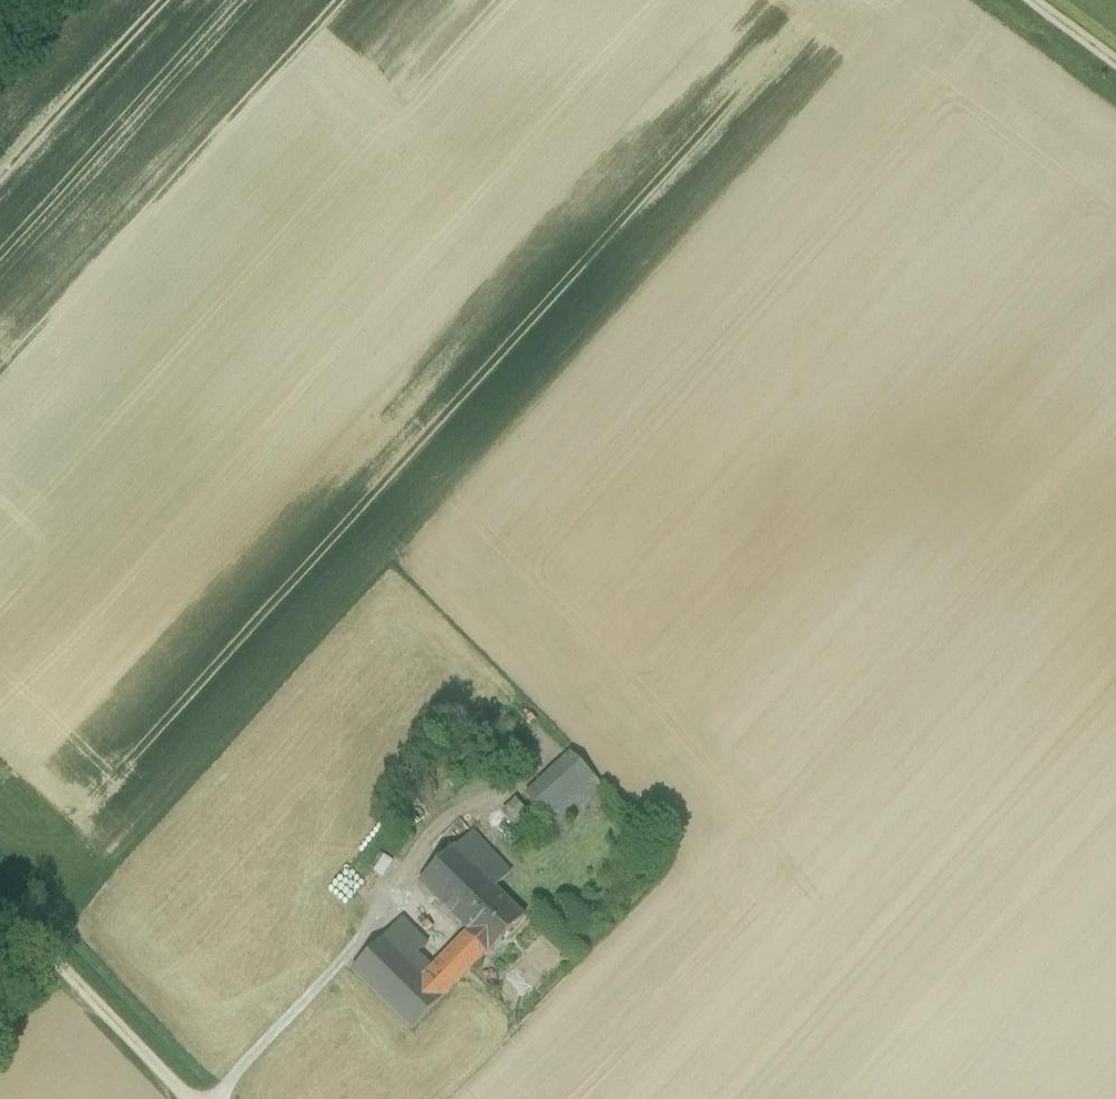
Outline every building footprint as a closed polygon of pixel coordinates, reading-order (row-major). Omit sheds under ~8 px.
[(575,764),(530,806),(560,838),(605,796),(575,764)] [(348,973),(408,1034),(524,922),(497,893),(514,877),(475,836),(418,891),(461,935),(437,958),(402,921),(348,973)]
